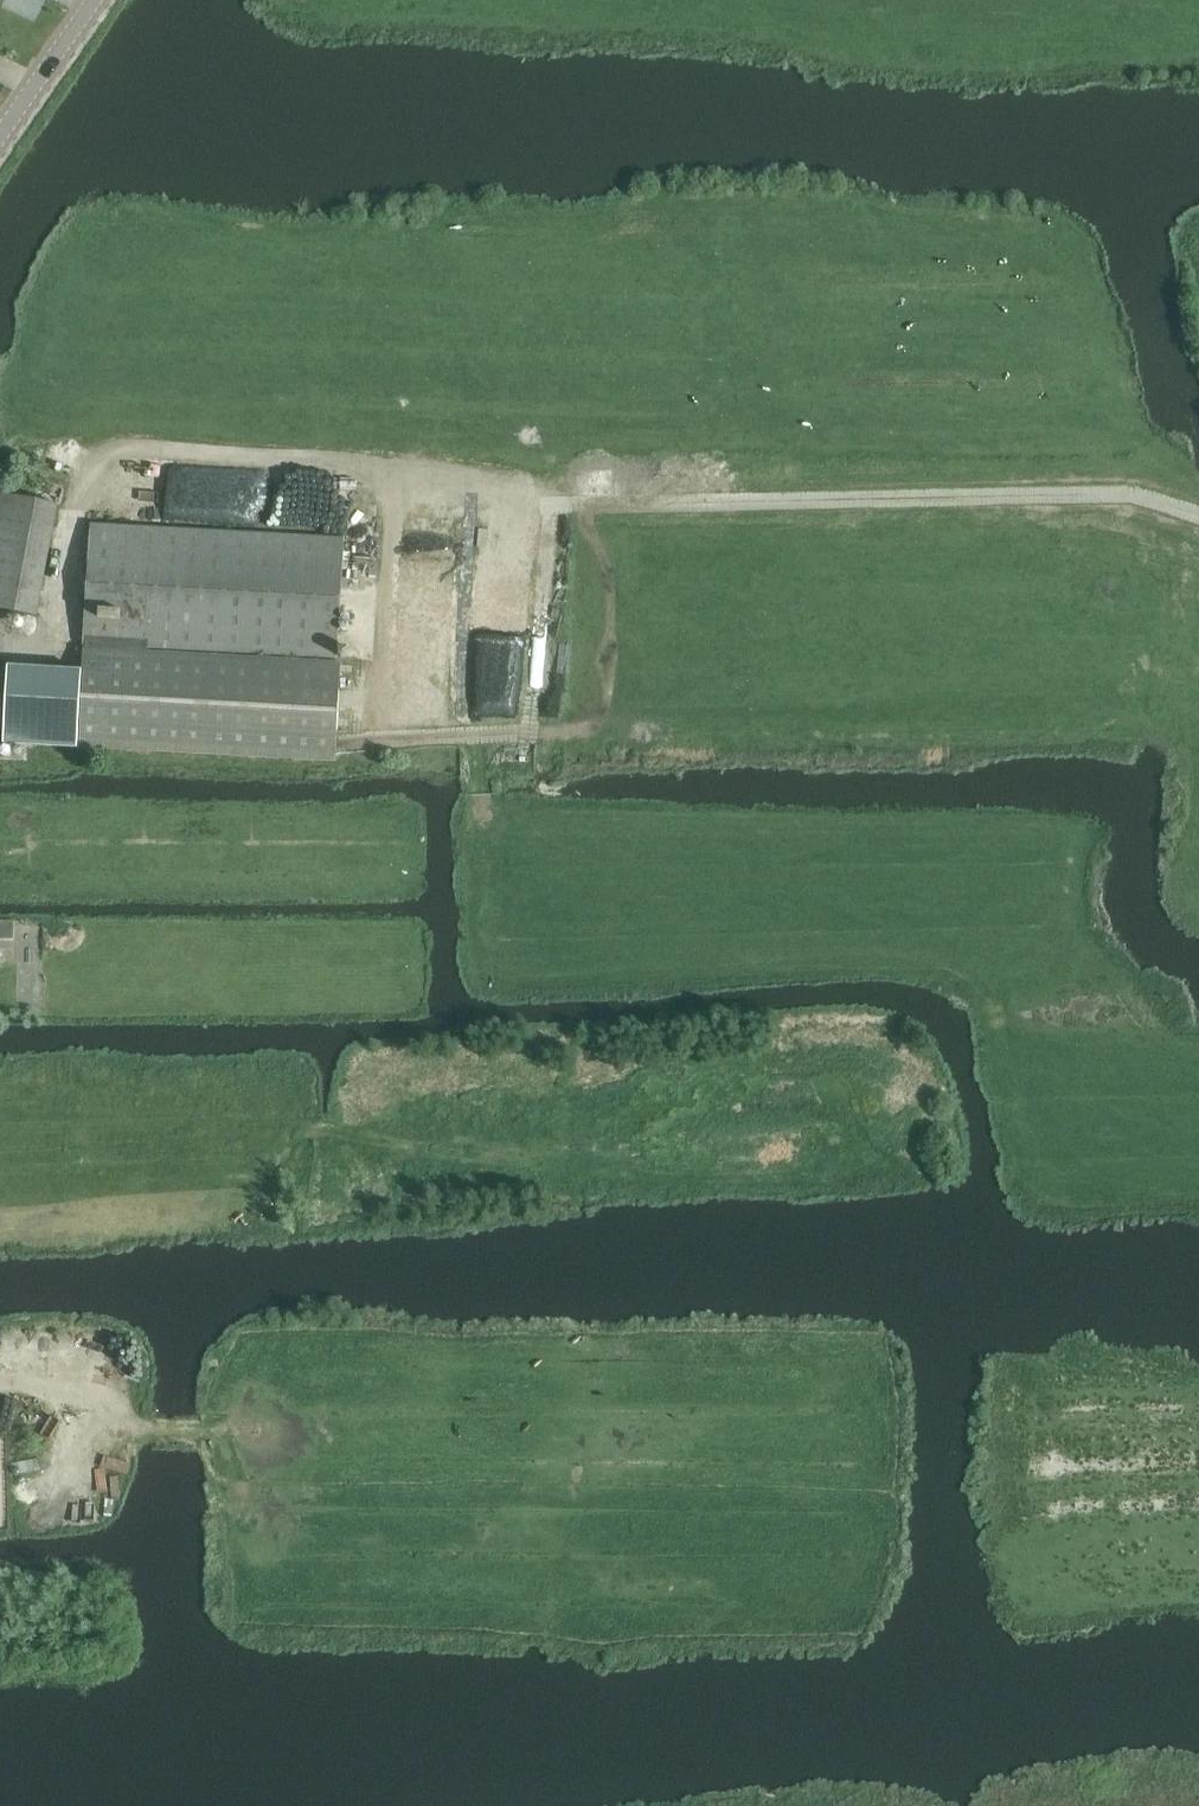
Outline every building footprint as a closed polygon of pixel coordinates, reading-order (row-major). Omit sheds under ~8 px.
[(260,494),(258,474),(178,480),(180,504),(241,499),(241,496),(260,494)] [(58,504),(0,493),(0,609),(37,616),(58,504)] [(344,538),(92,524),(84,644),(337,658),(344,538)] [(337,761),(342,662),(84,648),(83,668),(79,747),(337,761)] [(9,662),(4,742),(79,747),(83,668),(9,662)] [(0,919),(0,950),(15,949),(15,919),(0,919)]
